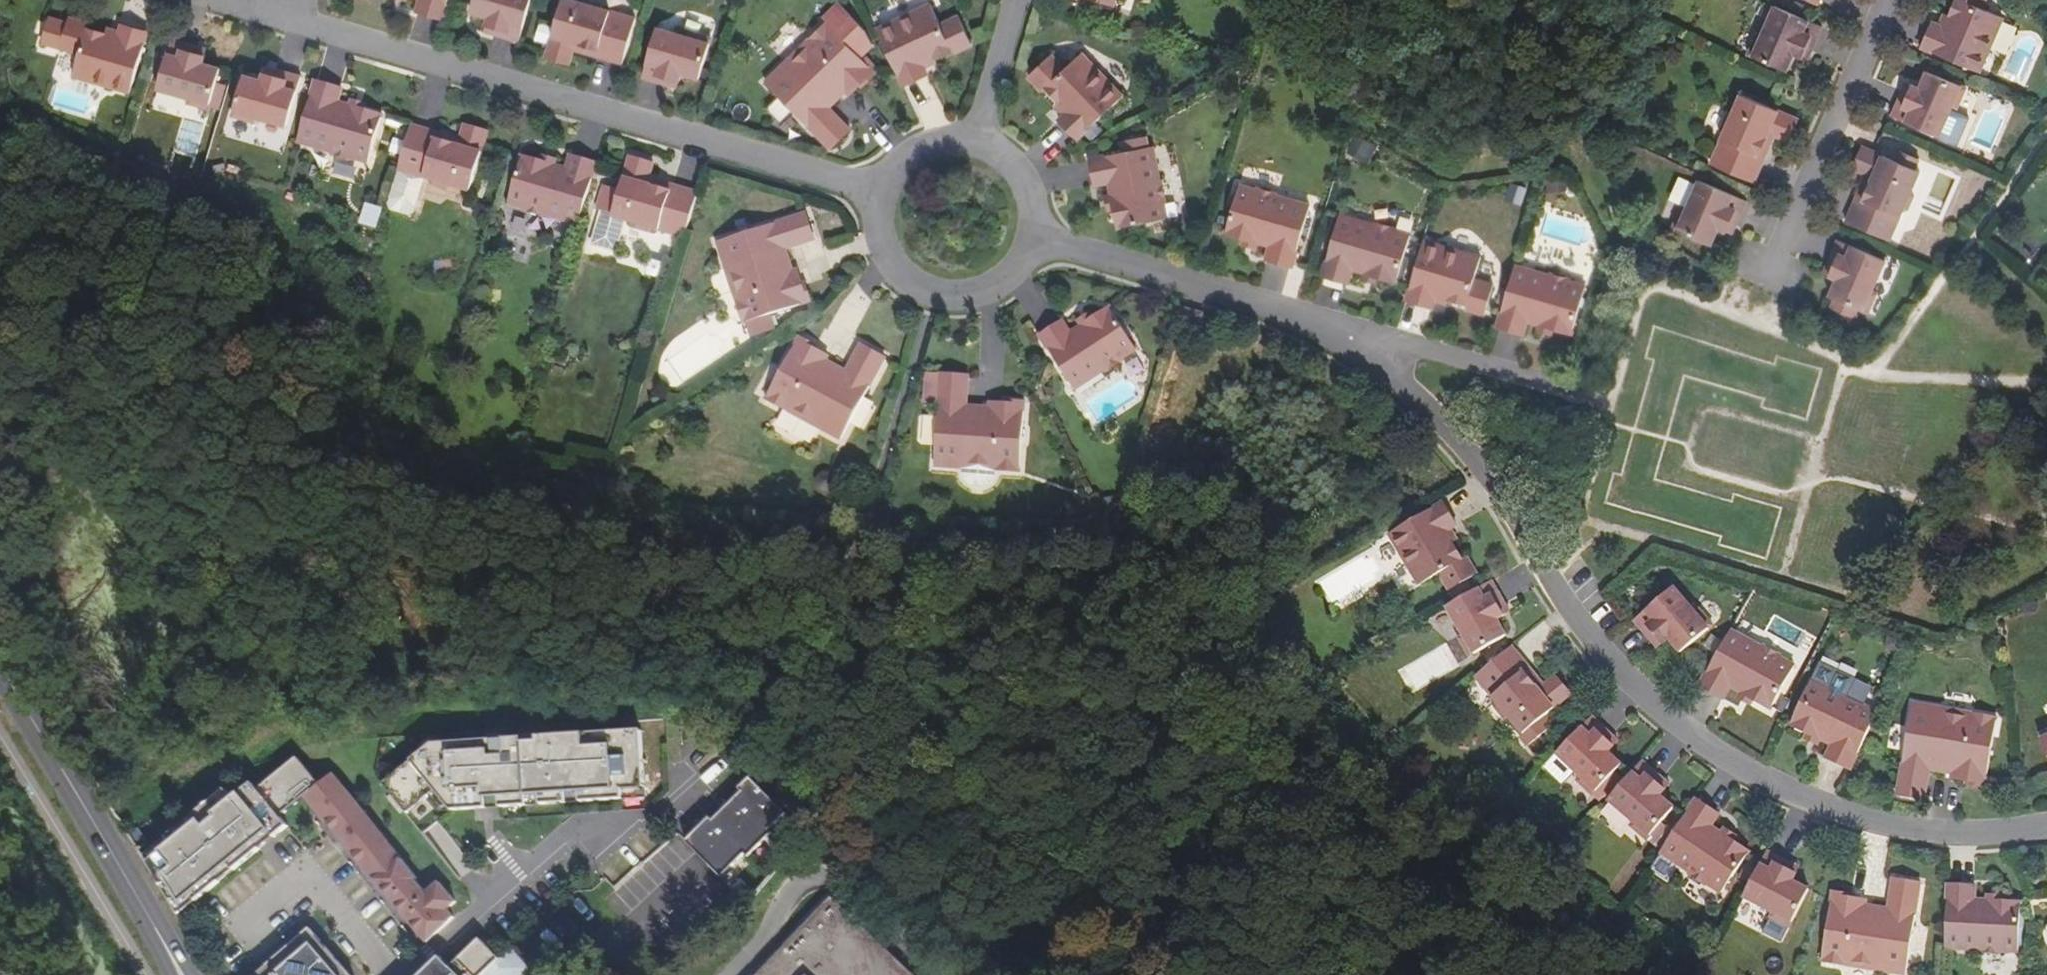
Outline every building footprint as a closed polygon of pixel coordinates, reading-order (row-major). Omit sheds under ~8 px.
[(417,11),(443,19),(448,0),(420,0),(417,11)] [(471,12),(489,17),(487,25),(495,28),(493,34),(520,41),(532,0),(475,0),(471,12)] [(581,48),(596,52),(596,55),(623,63),(636,18),(604,8),(602,4),(590,0),(587,0),(583,2),(575,0),(563,0),(546,57),(570,63),(575,46),(576,42),(582,44),(581,48)] [(1981,72),(2004,18),(1983,9),(1987,0),(1958,0),(1951,16),(1949,15),(1944,27),(1940,25),(1934,23),(1923,48),(1981,72)] [(941,25),(931,4),(877,29),(904,86),(928,74),(925,68),(923,64),(935,59),(934,57),(952,48),(970,40),(959,16),(941,25)] [(1775,6),(1762,37),(1757,35),(1749,54),(1787,71),(1795,54),(1802,57),(1805,49),(1811,52),(1822,26),(1775,6)] [(843,8),(810,39),(814,42),(790,66),(786,62),(766,81),(830,148),(850,129),(829,107),(841,97),(836,92),(842,86),(846,91),(850,95),(861,84),(863,86),(876,73),(862,58),(873,46),(863,29),(843,8)] [(1940,25),(1944,27),(1949,15),(1945,14),(1940,25)] [(80,53),(73,75),(131,92),(148,32),(122,25),(120,31),(119,35),(107,31),(106,34),(87,28),(68,22),(50,17),(42,42),(80,53)] [(70,17),(68,22),(87,28),(89,22),(70,17)] [(495,28),(487,25),(485,31),(493,34),(495,28)] [(699,78),(711,38),(691,32),(689,37),(657,28),(643,77),(669,85),(671,78),(679,81),(681,73),(699,78)] [(189,102),(209,108),(220,68),(203,63),(205,55),(197,53),(198,46),(172,39),(158,88),(190,97),(189,102)] [(814,42),(810,39),(786,62),(790,66),(814,42)] [(972,45),(970,40),(952,48),(954,54),(972,45)] [(197,53),(205,55),(207,49),(198,46),(197,53)] [(1805,49),(1802,57),(1808,60),(1811,52),(1805,49)] [(1123,96),(1082,53),(1065,69),(1051,55),(1033,73),(1046,87),(1060,101),(1058,103),(1067,112),(1064,115),(1059,120),(1078,139),(1123,96)] [(937,62),(935,59),(923,64),(925,68),(937,62)] [(266,66),(264,72),(273,75),(274,68),(266,66)] [(244,74),(232,115),(252,121),(254,116),(286,125),(301,76),(274,68),(273,75),(264,72),(262,80),(244,74)] [(1940,136),(1953,105),(1958,107),(1966,88),(1928,71),(1921,88),(1913,85),(1910,93),(1904,91),(1893,116),(1940,136)] [(1046,87),(1033,73),(1028,77),(1042,91),(1046,87)] [(677,87),(679,81),(671,78),(669,85),(677,87)] [(353,157),(369,162),(383,115),(364,109),(352,105),(339,102),(343,88),(317,80),(299,142),(332,151),(332,153),(353,159),(353,157)] [(1910,93),(1913,85),(1907,83),(1904,91),(1910,93)] [(846,91),(842,86),(836,92),(841,97),(846,91)] [(1723,128),(1725,133),(1712,163),(1755,182),(1766,156),(1764,155),(1770,140),(1767,139),(1769,133),(1773,134),(1790,141),(1799,119),(1742,94),(1734,113),(1728,115),(1723,128)] [(366,104),(353,101),(352,105),(364,109),(366,104)] [(1067,112),(1058,103),(1055,106),(1064,115),(1067,112)] [(451,185),(471,191),(488,131),(465,124),(460,142),(459,145),(453,144),(454,140),(438,135),(439,133),(412,125),(399,170),(400,170),(391,201),(394,206),(412,212),(417,209),(426,178),(430,179),(433,184),(447,188),(451,185)] [(390,154),(401,157),(408,128),(397,125),(390,154)] [(1359,135),(1349,152),(1368,163),(1378,147),(1359,135)] [(1119,228),(1167,218),(1164,202),(1165,202),(1161,180),(1160,180),(1153,146),(1090,158),(1096,185),(1110,182),(1119,228)] [(1890,241),(1904,211),(1909,209),(1914,196),(1912,191),(1920,172),(1863,147),(1853,169),(1870,177),(1873,178),(1871,184),(1867,183),(1861,197),(1858,196),(1847,222),(1890,241)] [(523,156),(509,204),(525,208),(524,210),(546,216),(546,214),(579,224),(597,163),(571,155),(567,169),(523,156)] [(604,185),(597,209),(602,210),(593,243),(616,250),(625,220),(632,222),(635,227),(649,231),(654,228),(685,237),(698,192),(671,184),(670,187),(655,183),(654,186),(648,184),(649,181),(654,163),(631,156),(621,190),(604,185)] [(1700,180),(1686,211),(1681,209),(1673,229),(1712,245),(1719,228),(1726,231),(1730,223),(1736,226),(1747,201),(1700,180)] [(1256,189),(1241,185),(1226,232),(1245,238),(1258,241),(1271,245),(1267,259),(1293,267),(1311,206),(1278,196),(1278,194),(1257,188),(1256,189)] [(378,228),(382,206),(364,202),(359,224),(378,228)] [(815,239),(807,213),(718,241),(727,268),(732,266),(742,298),(737,300),(749,336),(776,328),(771,314),(812,301),(806,283),(803,284),(798,269),(793,271),(787,273),(785,265),(791,263),(786,248),(815,239)] [(1397,282),(1411,235),(1395,230),(1395,229),(1374,223),(1374,224),(1340,214),(1322,275),(1349,283),(1353,269),(1366,273),(1378,277),(1397,282)] [(1730,223),(1726,231),(1732,234),(1736,226),(1730,223)] [(1258,241),(1245,238),(1244,242),(1256,246),(1258,241)] [(1475,279),(1481,256),(1424,240),(1407,300),(1421,304),(1433,307),(1435,301),(1436,297),(1448,301),(1449,298),(1468,304),(1487,309),(1494,284),(1475,279)] [(1877,293),(1872,291),(1886,260),(1839,240),(1828,265),(1834,268),(1830,276),(1838,279),(1830,296),(1869,313),(1877,293)] [(793,271),(791,263),(785,265),(787,273),(793,271)] [(1572,333),(1586,286),(1570,281),(1570,280),(1549,274),(1549,275),(1515,265),(1497,326),(1523,334),(1528,320),(1540,324),(1553,328),(1572,333)] [(1824,273),(1830,276),(1834,268),(1828,265),(1824,273)] [(742,298),(732,266),(727,268),(737,300),(742,298)] [(1378,277),(1366,273),(1364,278),(1377,282),(1378,277)] [(1485,315),(1487,309),(1468,304),(1466,310),(1485,315)] [(1123,358),(1137,348),(1110,307),(1094,318),(1071,333),(1064,321),(1041,336),(1076,389),(1105,370),(1106,371),(1124,359),(1123,358)] [(1094,318),(1091,314),(1080,321),(1083,325),(1094,318)] [(1553,328),(1540,324),(1539,329),(1552,333),(1553,328)] [(841,439),(886,357),(862,344),(847,371),(834,363),(830,369),(824,365),(827,359),(829,355),(816,348),(817,345),(800,336),(766,398),(787,409),(790,405),(819,421),(817,425),(841,439)] [(834,363),(827,359),(824,365),(830,369),(834,363)] [(969,375),(927,372),(925,402),(940,403),(936,466),(963,468),(964,462),(997,465),(997,470),(1021,471),(1025,401),(1006,400),(1006,403),(991,402),(990,407),(990,413),(982,413),(983,406),(967,405),(969,375)] [(819,421),(790,405),(787,409),(817,425),(819,421)] [(1390,534),(1420,585),(1440,573),(1450,590),(1473,577),(1463,560),(1453,543),(1455,542),(1448,531),(1452,529),(1457,525),(1444,502),(1390,534)] [(1448,531),(1455,542),(1458,540),(1452,529),(1448,531)] [(1463,560),(1473,577),(1478,574),(1468,557),(1463,560)] [(1460,638),(1470,656),(1507,635),(1498,619),(1504,615),(1500,608),(1506,604),(1492,581),(1448,606),(1464,635),(1460,638)] [(1682,652),(1714,625),(1700,609),(1696,612),(1674,587),(1635,620),(1653,641),(1658,637),(1664,643),(1670,638),(1682,652)] [(1500,608),(1504,615),(1510,612),(1506,604),(1500,608)] [(1771,709),(1795,666),(1781,658),(1782,656),(1762,646),(1762,647),(1731,630),(1700,686),(1724,699),(1731,686),(1743,693),(1754,699),(1771,709)] [(1659,647),(1664,643),(1658,637),(1653,641),(1659,647)] [(1511,719),(1524,734),(1536,724),(1544,733),(1556,724),(1548,714),(1572,694),(1557,676),(1543,687),(1540,690),(1535,685),(1538,682),(1528,670),(1530,668),(1512,646),(1476,676),(1497,702),(1496,707),(1506,718),(1511,719)] [(1821,662),(1812,680),(1791,725),(1809,733),(1813,735),(1821,739),(1833,745),(1827,758),(1851,769),(1879,712),(1864,705),(1846,696),(1855,678),(1821,662)] [(1873,687),(1855,678),(1846,696),(1864,705),(1873,687)] [(1754,699),(1743,693),(1740,697),(1752,704),(1754,699)] [(1913,704),(1897,796),(1925,801),(1930,771),(1945,773),(1946,767),(1954,768),(1953,774),(1952,779),(1967,782),(1967,785),(1985,788),(1997,718),(1974,714),(1973,719),(1940,714),(1941,709),(1913,704)] [(1974,714),(1941,709),(1940,714),(1973,719),(1974,714)] [(1578,781),(1593,795),(1622,765),(1609,752),(1614,746),(1608,740),(1613,735),(1593,716),(1557,754),(1582,777),(1578,781)] [(1532,744),(1544,733),(1536,724),(1524,734),(1532,744)] [(521,735),(433,743),(382,784),(391,794),(386,798),(399,814),(404,810),(407,814),(435,791),(451,810),(486,807),(485,797),(498,796),(499,806),(526,804),(525,794),(539,793),(539,802),(566,800),(565,791),(579,789),(580,799),(622,795),(621,785),(643,783),(638,725),(536,734),(536,739),(521,740),(521,735)] [(1818,744),(1821,739),(1813,735),(1809,733),(1806,738),(1818,744)] [(1608,740),(1614,746),(1619,742),(1613,735),(1608,740)] [(306,796),(426,943),(454,918),(447,910),(455,902),(439,883),(426,894),(413,880),(415,878),(331,775),(319,785),(296,758),(258,791),(252,784),(233,801),(226,791),(167,839),(172,845),(149,864),(144,858),(142,859),(178,918),(289,827),(280,817),(306,796)] [(1631,826),(1647,839),(1674,807),(1660,795),(1666,789),(1659,784),(1663,779),(1642,761),(1609,800),(1635,822),(1631,826)] [(770,832),(786,814),(750,778),(738,789),(741,792),(736,798),(728,806),(722,812),(713,822),(710,818),(696,833),(685,843),(724,882),(747,857),(750,861),(774,835),(770,832)] [(1659,784),(1666,789),(1670,784),(1663,779),(1659,784)] [(622,795),(644,793),(643,783),(621,785),(622,795)] [(566,800),(580,799),(579,789),(565,791),(566,800)] [(741,792),(738,789),(733,795),(736,798),(741,792)] [(526,804),(539,802),(539,793),(525,794),(526,804)] [(499,806),(498,796),(485,797),(486,807),(499,806)] [(1709,884),(1722,893),(1750,852),(1734,841),(1723,834),(1711,826),(1719,814),(1697,799),(1661,852),(1690,871),(1689,873),(1708,885),(1709,884)] [(725,803),(719,809),(722,812),(728,806),(725,803)] [(710,818),(707,816),(693,830),(696,833),(710,818)] [(460,877),(473,865),(435,821),(422,833),(460,877)] [(1736,837),(1725,829),(1723,834),(1734,841),(1736,837)] [(167,839),(144,858),(149,864),(172,845),(167,839)] [(1772,917),(1790,927),(1809,889),(1793,881),(1797,874),(1789,870),(1792,864),(1767,852),(1744,897),(1774,912),(1772,917)] [(1789,870),(1797,874),(1799,868),(1792,864),(1789,870)] [(1906,974),(1920,882),(1893,878),(1888,908),(1873,906),(1872,912),(1864,911),(1865,905),(1866,900),(1851,897),(1851,894),(1832,892),(1822,962),(1846,965),(1846,960),(1880,965),(1879,970),(1906,974)] [(2019,951),(2022,902),(2002,901),(1997,901),(1989,900),(1975,899),(1976,885),(1949,884),(1946,947),(1980,949),(1980,951),(2002,952),(2002,950),(2019,951)] [(831,897),(757,974),(914,974),(831,897)] [(258,974),(349,974),(311,930),(258,974)] [(511,948),(500,959),(484,974),(522,974),(549,950),(533,932),(512,950),(511,948)] [(500,959),(479,938),(449,967),(439,957),(420,974),(484,974),(500,959)] [(1880,965),(1846,960),(1846,965),(1879,970),(1880,965)]
